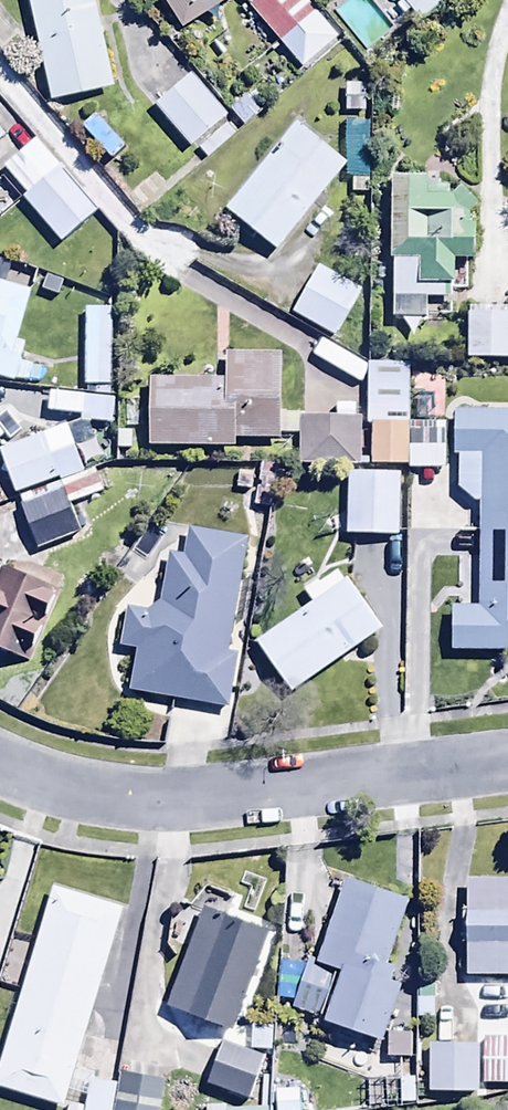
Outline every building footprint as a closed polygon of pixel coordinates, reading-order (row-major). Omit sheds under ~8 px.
[(50,97),(113,84),(95,0),(29,0),(50,97)] [(181,25),(220,0),(165,0),(181,25)] [(249,3),(279,41),(315,12),(306,0),(253,0),(249,3)] [(321,11),(364,60),(401,29),(376,0),(333,0),(321,11)] [(188,71),(154,100),(190,142),(224,113),(188,71)] [(244,125),(260,110),(244,92),(227,107),(244,125)] [(344,161),(294,120),(224,205),(274,247),(344,161)] [(236,133),(226,121),(197,147),(207,158),(236,133)] [(368,123),(347,122),(345,174),(350,175),(350,192),(367,192),(368,123)] [(60,164),(21,196),(61,243),(99,210),(60,164)] [(426,168),(391,168),(391,316),(424,316),(424,296),(442,296),(442,279),(452,279),(452,257),(472,257),(472,185),(426,185),(426,168)] [(361,289),(318,265),(292,312),(335,336),(361,289)] [(24,384),(29,365),(18,361),(23,343),(18,341),(32,290),(0,281),(0,377),(24,384)] [(108,306),(84,306),(83,393),(108,393),(108,306)] [(468,310),(468,355),(507,355),(507,310),(468,310)] [(147,444),(235,446),(235,436),(277,437),(279,354),(224,352),(223,379),(149,377),(147,444)] [(407,360),(366,360),(366,401),(407,401),(407,360)] [(453,405),(450,451),(461,451),(459,484),(482,485),(476,605),(455,604),(453,647),(507,649),(507,408),(453,405)] [(357,416),(299,414),(297,461),(355,464),(357,416)] [(409,422),(369,422),(369,465),(409,465),(409,422)] [(444,423),(409,422),(409,465),(443,465),(444,423)] [(0,448),(0,455),(14,491),(56,475),(41,433),(0,448)] [(400,473),(346,471),(344,530),(398,532),(400,473)] [(79,531),(57,482),(16,501),(38,550),(79,531)] [(226,650),(246,538),(187,529),(183,554),(168,552),(161,600),(148,612),(124,608),(118,643),(134,646),(126,688),(228,706),(237,652),(226,650)] [(54,586),(0,565),(0,652),(26,661),(54,586)] [(296,691),(381,629),(337,569),(319,582),(315,577),(304,586),(311,596),(256,637),(296,691)] [(408,898),(343,877),(316,959),(310,957),(291,1013),(378,1041),(397,981),(383,976),(408,898)] [(467,878),(464,972),(507,974),(507,879),(467,878)] [(121,907),(51,886),(33,947),(11,941),(0,976),(0,985),(20,991),(0,1059),(0,1085),(62,1104),(121,907)] [(268,931),(205,905),(166,1002),(230,1028),(268,931)] [(409,1030),(387,1029),(386,1055),(409,1056),(409,1030)] [(365,1042),(336,1033),(327,1062),(356,1071),(365,1042)] [(266,1055),(224,1038),(207,1080),(249,1097),(266,1055)] [(481,1038),(483,1084),(507,1083),(507,1038),(481,1038)] [(476,1045),(428,1044),(427,1091),(475,1092),(476,1045)] [(120,1070),(118,1080),(113,1109),(157,1109),(163,1077),(120,1070)] [(118,1080),(89,1075),(84,1107),(65,1104),(64,1109),(113,1109),(118,1080)]
